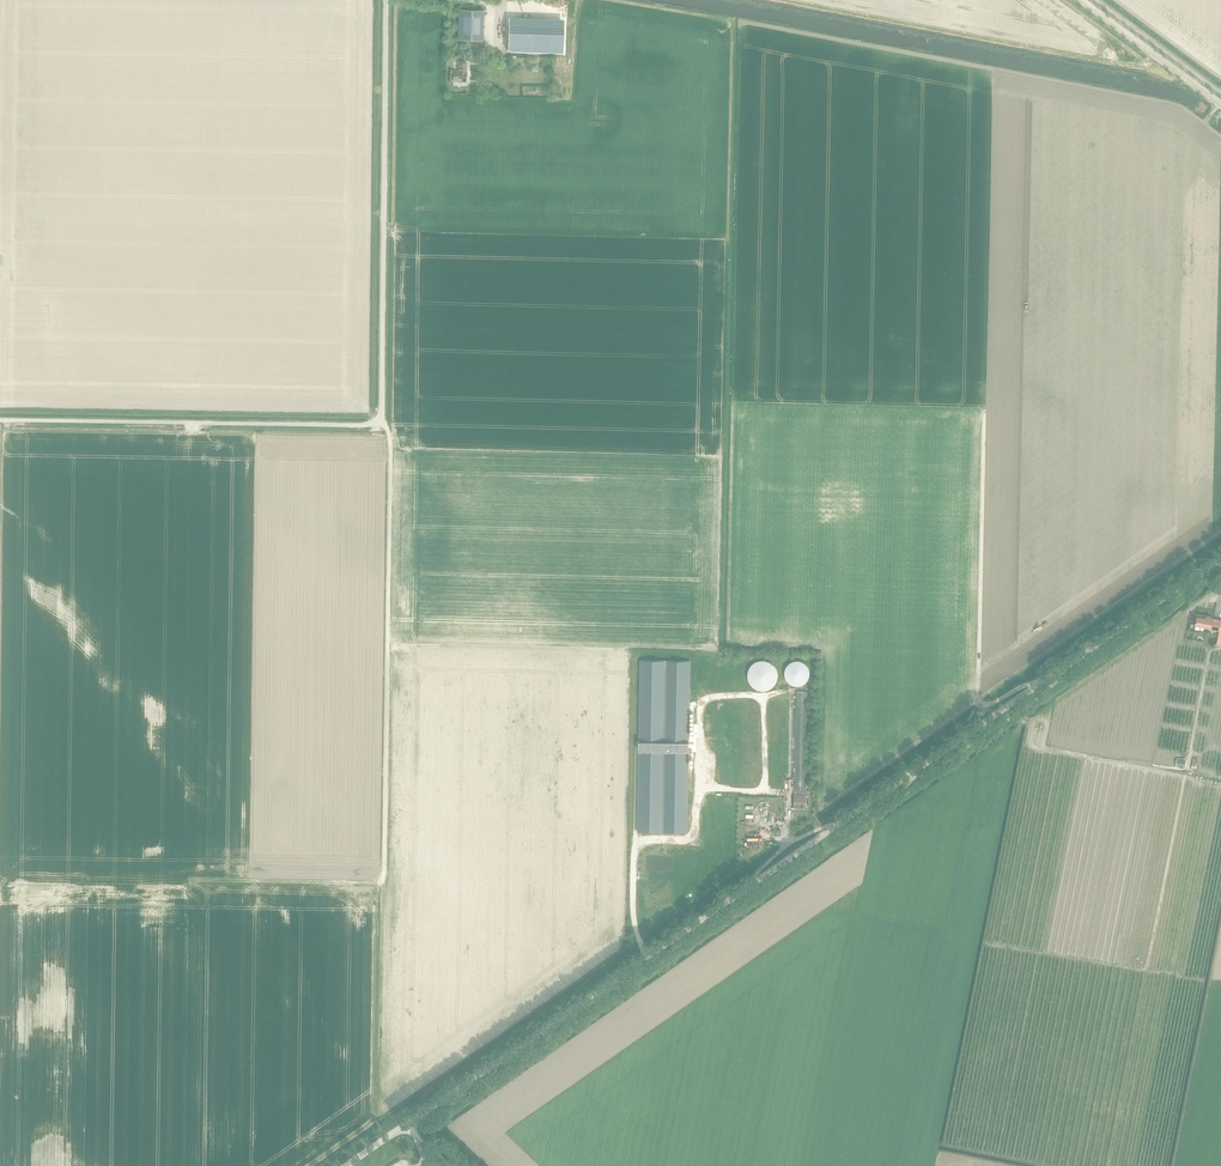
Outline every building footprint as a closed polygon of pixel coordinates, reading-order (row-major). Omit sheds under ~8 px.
[(484,10),(460,9),(459,40),(483,40),(484,10)] [(509,17),(508,51),(563,52),(564,18),(509,17)] [(466,63),(458,63),(458,71),(453,71),(453,81),(466,81),(466,63)] [(1210,618),(1206,617),(1205,618),(1196,616),(1195,626),(1219,630),(1216,644),(1220,645),(1220,639),(1220,621),(1220,620),(1210,618)] [(790,655),(790,675),(807,675),(807,655),(790,655)] [(690,661),(640,660),(637,831),(687,832),(688,816),(689,752),(692,752),(692,749),(689,749),(690,661)] [(759,772),(759,741),(743,741),(743,751),(747,751),(747,756),(743,756),(743,758),(747,758),(747,761),(752,761),(752,772),(759,772)] [(1186,757),(1178,757),(1177,764),(1176,764),(1175,765),(1185,766),(1186,757)] [(806,790),(795,790),(795,794),(794,807),(806,808),(806,807),(809,807),(809,795),(806,795),(806,794),(806,790)]
